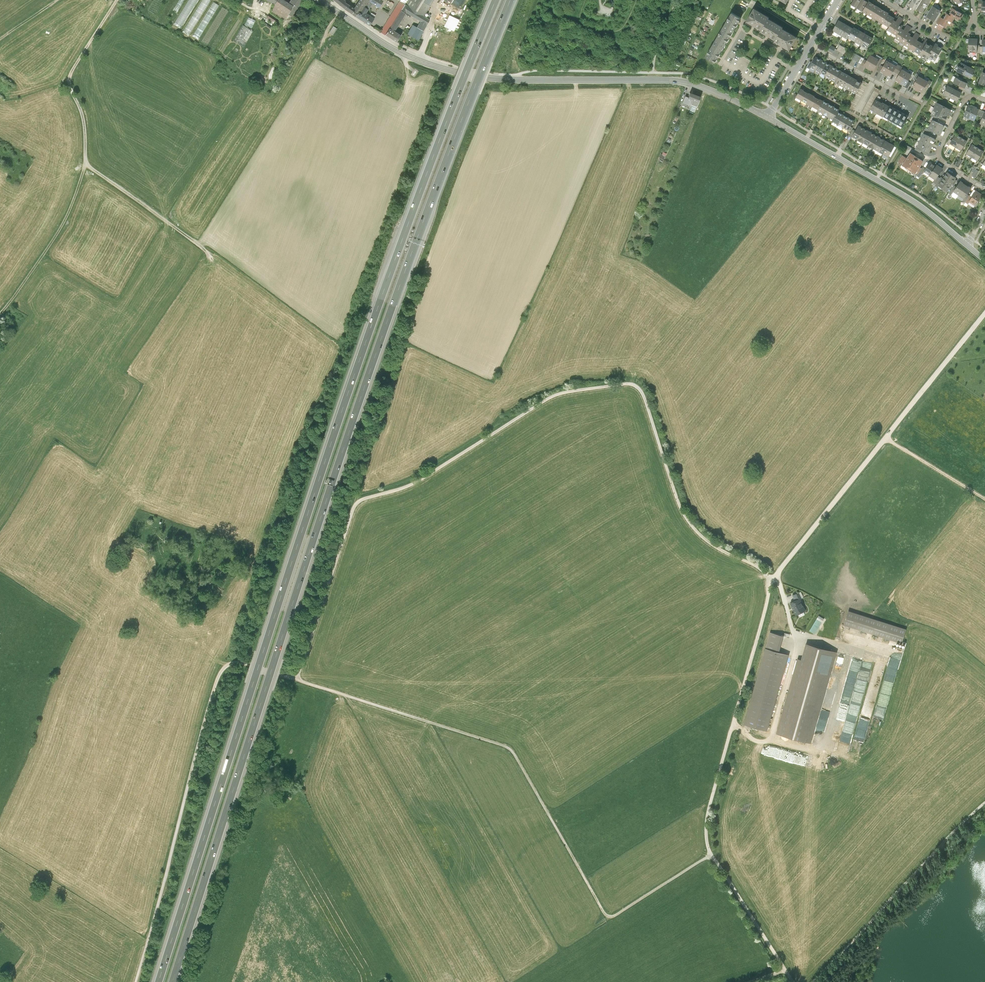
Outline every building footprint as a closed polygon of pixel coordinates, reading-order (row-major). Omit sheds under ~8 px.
[(175,24),(182,28),(197,0),(188,0),(175,24)] [(184,31),(191,34),(209,0),(201,0),(184,31)] [(275,5),(271,12),(284,20),(288,14),(293,17),(304,0),(291,0),(289,4),(283,0),(268,0),(275,5)] [(345,8),(348,4),(342,0),(334,0),(345,8)] [(357,16),(367,0),(359,0),(354,8),(348,4),(345,8),(357,16)] [(369,0),(367,0),(357,16),(370,24),(374,17),(367,13),(373,3),(369,0)] [(405,5),(424,17),(431,6),(434,0),(408,0),(405,5)] [(862,12),(868,2),(869,0),(866,0),(866,1),(863,0),(861,0),(856,8),(862,12)] [(916,9),(922,0),(914,0),(910,7),(916,10),(916,9)] [(916,9),(922,13),(929,2),(930,0),(922,0),(916,9)] [(212,1),(195,35),(201,38),(218,4),(212,1)] [(386,36),(390,29),(401,11),(405,5),(400,2),(380,33),(386,36)] [(862,12),(867,15),(873,5),(868,2),(862,12)] [(421,22),(417,28),(424,32),(430,20),(424,17),(405,5),(401,11),(406,14),(407,13),(421,22)] [(867,15),(872,18),(878,8),(873,5),(867,15)] [(933,7),(930,12),(927,17),(934,22),(941,11),(933,7)] [(872,18),(877,21),(883,11),(878,8),(872,18)] [(953,8),(949,15),(951,16),(952,14),(956,16),(961,19),(963,14),(959,12),(953,8)] [(747,21),(762,30),(768,19),(769,17),(754,9),(747,21)] [(395,32),(406,14),(401,11),(390,29),(395,32)] [(888,14),(883,11),(877,21),(882,24),(888,15),(888,14)] [(733,13),(707,57),(715,62),(718,57),(730,37),(738,22),(741,18),(733,13)] [(952,22),(956,16),(952,14),(951,16),(949,15),(947,13),(944,19),(946,20),(947,20),(949,21),(952,22)] [(894,19),(888,15),(882,24),(889,27),(893,21),(894,19)] [(276,22),(268,16),(266,19),(274,25),(276,22)] [(245,25),(252,27),(255,20),(248,17),(245,25)] [(896,22),(893,21),(889,27),(887,30),(892,33),(901,18),(899,17),(896,22)] [(945,27),(949,21),(947,20),(946,20),(944,19),(940,17),(937,22),(945,27)] [(903,19),(901,18),(892,33),(897,36),(901,29),(903,26),(900,25),(903,19)] [(761,31),(776,40),(782,29),(783,28),(768,19),(762,30),(761,31)] [(833,31),(838,34),(843,24),(838,21),(833,31)] [(838,34),(843,36),(848,26),(843,24),(838,34)] [(904,31),(901,29),(897,36),(895,39),(900,41),(909,26),(907,25),(904,31)] [(419,41),(424,32),(417,28),(413,26),(410,31),(406,29),(404,33),(419,41)] [(848,39),(848,38),(853,29),(848,26),(843,36),(848,39)] [(912,28),(909,26),(900,41),(905,44),(910,36),(911,35),(908,33),(912,28)] [(848,38),(855,41),(860,31),(854,28),(853,29),(848,38)] [(401,36),(395,32),(390,29),(386,36),(397,43),(401,36)] [(797,37),(782,29),(776,40),(775,42),(790,50),(797,37)] [(855,41),(861,45),(866,35),(860,31),(855,41)] [(912,38),(910,36),(905,44),(904,45),(909,48),(918,34),(916,33),(912,38)] [(920,35),(918,34),(909,48),(914,51),(920,42),(917,41),(920,35)] [(873,38),(866,35),(861,45),(867,48),(873,38)] [(923,44),(920,42),(914,51),(919,54),(926,43),(928,40),(926,39),(923,44)] [(978,39),(969,39),(968,52),(977,52),(977,45),(978,39)] [(939,40),(936,44),(942,48),(945,43),(939,40)] [(934,47),(926,43),(919,54),(919,55),(928,60),(929,57),(932,53),(931,53),(934,47)] [(936,44),(934,47),(931,53),(932,53),(929,57),(935,61),(943,48),(942,48),(936,44)] [(840,45),(837,50),(844,54),(846,49),(840,45)] [(853,59),(859,63),(861,58),(856,55),(853,59)] [(866,68),(868,70),(874,58),(870,56),(867,61),(864,66),(866,67),(866,68)] [(810,67),(815,69),(820,59),(815,57),(812,63),(810,67)] [(879,61),(874,58),(868,70),(870,71),(871,70),(873,71),(876,65),(879,61)] [(815,69),(820,72),(826,62),(820,59),(815,69)] [(820,72),(825,75),(831,65),(826,62),(820,72)] [(883,74),(884,75),(891,64),(886,62),(883,67),(881,72),(883,73),(883,74)] [(956,71),(963,75),(967,67),(960,63),(956,71)] [(896,67),(891,64),(884,75),(887,77),(888,76),(890,77),(893,71),(896,67)] [(825,75),(831,78),(836,68),(831,65),(825,75)] [(897,65),(896,67),(893,71),(899,75),(902,70),(903,68),(897,65)] [(974,70),(967,67),(963,75),(970,79),(974,70)] [(841,71),(836,68),(831,78),(836,81),(841,72),(841,71)] [(898,83),(900,84),(906,73),(902,70),(899,75),(896,80),(899,81),(898,83)] [(835,82),(840,85),(846,75),(841,72),(836,81),(835,82)] [(911,75),(906,73),(900,84),(902,85),(903,84),(905,86),(908,82),(911,75)] [(851,77),(846,75),(840,85),(846,87),(851,77)] [(915,90),(916,91),(923,79),(918,76),(916,81),(913,86),(916,88),(915,90)] [(856,80),(851,77),(846,87),(851,90),(856,80)] [(954,82),(965,88),(968,83),(957,78),(954,82)] [(928,82),(923,79),(916,91),(919,92),(920,91),(922,92),(926,86),(928,82)] [(861,83),(856,80),(851,90),(856,93),(861,83)] [(863,81),(861,83),(856,93),(848,107),(854,110),(868,84),(863,81)] [(944,94),(951,98),(955,90),(948,86),(944,94)] [(861,114),(867,117),(871,109),(875,101),(881,91),(875,88),(861,114)] [(796,97),(802,100),(806,93),(803,91),(803,90),(801,89),(797,95),(796,97)] [(961,93),(955,90),(951,98),(957,101),(961,93)] [(688,98),(685,98),(683,103),(692,106),(690,110),(695,112),(700,97),(690,93),(688,98)] [(809,94),(806,93),(802,100),(807,103),(812,95),(809,93),(809,94)] [(814,96),(812,95),(807,103),(813,106),(817,99),(814,97),(814,96)] [(820,100),(817,99),(813,106),(818,109),(823,101),(820,99),(820,100)] [(818,110),(823,113),(828,104),(823,101),(818,109),(818,110)] [(871,109),(878,113),(882,105),(875,101),(871,109)] [(938,103),(935,108),(949,115),(951,110),(938,103)] [(823,113),(829,116),(834,107),(828,104),(823,113)] [(883,104),(882,105),(878,113),(877,114),(883,117),(889,107),(883,104)] [(964,116),(969,118),(974,106),(971,105),(971,106),(968,105),(968,106),(966,111),(964,116)] [(977,108),(974,106),(969,118),(974,120),(976,116),(979,110),(976,108),(977,108)] [(839,110),(834,107),(829,116),(834,119),(838,112),(839,110)] [(889,107),(883,117),(888,120),(894,109),(889,107)] [(946,120),(949,115),(935,108),(934,110),(937,112),(936,115),(938,116),(946,120)] [(898,111),(894,109),(888,120),(892,122),(898,111)] [(903,114),(898,111),(892,122),(897,124),(903,114)] [(833,121),(838,124),(843,115),(838,112),(834,119),(833,121)] [(907,116),(903,114),(897,124),(902,127),(907,116)] [(849,118),(843,115),(838,124),(844,127),(849,118)] [(854,121),(849,118),(844,127),(849,130),(850,127),(854,121)] [(934,120),(931,125),(942,130),(944,126),(938,123),(934,120)] [(940,135),(942,130),(931,125),(929,129),(932,131),(940,135)] [(852,136),(858,139),(864,129),(858,126),(856,131),(852,136)] [(924,133),(925,134),(929,136),(932,131),(929,129),(926,128),(924,133)] [(858,139),(863,142),(869,132),(864,129),(858,139)] [(863,142),(868,145),(874,135),(869,132),(863,142)] [(925,134),(923,139),(933,144),(936,139),(929,136),(925,134)] [(868,145),(873,148),(879,138),(874,135),(868,145)] [(950,144),(955,147),(961,138),(956,135),(952,141),(950,144)] [(873,148),(878,151),(884,140),(879,138),(873,148)] [(966,141),(961,138),(955,147),(961,151),(966,141)] [(923,139),(921,143),(931,148),(933,144),(923,139)] [(878,151),(883,154),(889,143),(884,140),(878,151)] [(895,146),(889,143),(883,154),(889,157),(891,153),(893,150),(895,146)] [(929,153),(931,148),(921,143),(918,148),(922,150),(929,153)] [(966,154),(972,157),(978,148),(972,144),(966,154)] [(983,151),(978,148),(972,157),(977,161),(983,151)] [(903,165),(909,169),(917,157),(915,156),(911,153),(909,156),(907,159),(903,165)] [(898,162),(903,165),(907,159),(902,155),(898,162)] [(919,158),(917,157),(909,169),(915,173),(919,167),(921,164),(923,161),(919,158)] [(924,171),(929,175),(935,166),(930,162),(925,169),(924,171)] [(936,165),(935,166),(929,175),(935,179),(937,177),(942,169),(936,165)] [(956,178),(948,172),(944,179),(939,185),(947,190),(952,183),(955,179),(956,178)] [(941,177),(940,178),(936,184),(935,186),(938,188),(939,185),(944,179),(941,177)] [(953,192),(959,195),(965,185),(962,184),(963,183),(960,181),(956,187),(953,192)] [(968,187),(965,185),(959,195),(964,199),(967,195),(971,188),(969,187),(968,187)] [(982,196),(976,191),(972,197),(969,202),(975,206),(982,196)] [(796,592),(788,595),(796,616),(804,613),(796,592)] [(848,611),(844,626),(902,644),(906,630),(848,611)] [(815,634),(824,618),(819,615),(810,630),(815,634)] [(809,630),(817,618),(814,616),(807,628),(809,630)] [(771,632),(766,648),(779,651),(783,636),(771,632)] [(811,744),(837,652),(806,644),(801,660),(797,659),(776,734),(811,744)] [(789,654),(779,651),(766,648),(745,723),(767,730),(789,654)] [(836,684),(837,679),(833,678),(829,689),(834,691),(836,684)] [(864,742),(870,719),(867,718),(866,722),(859,720),(855,740),(864,742)]
